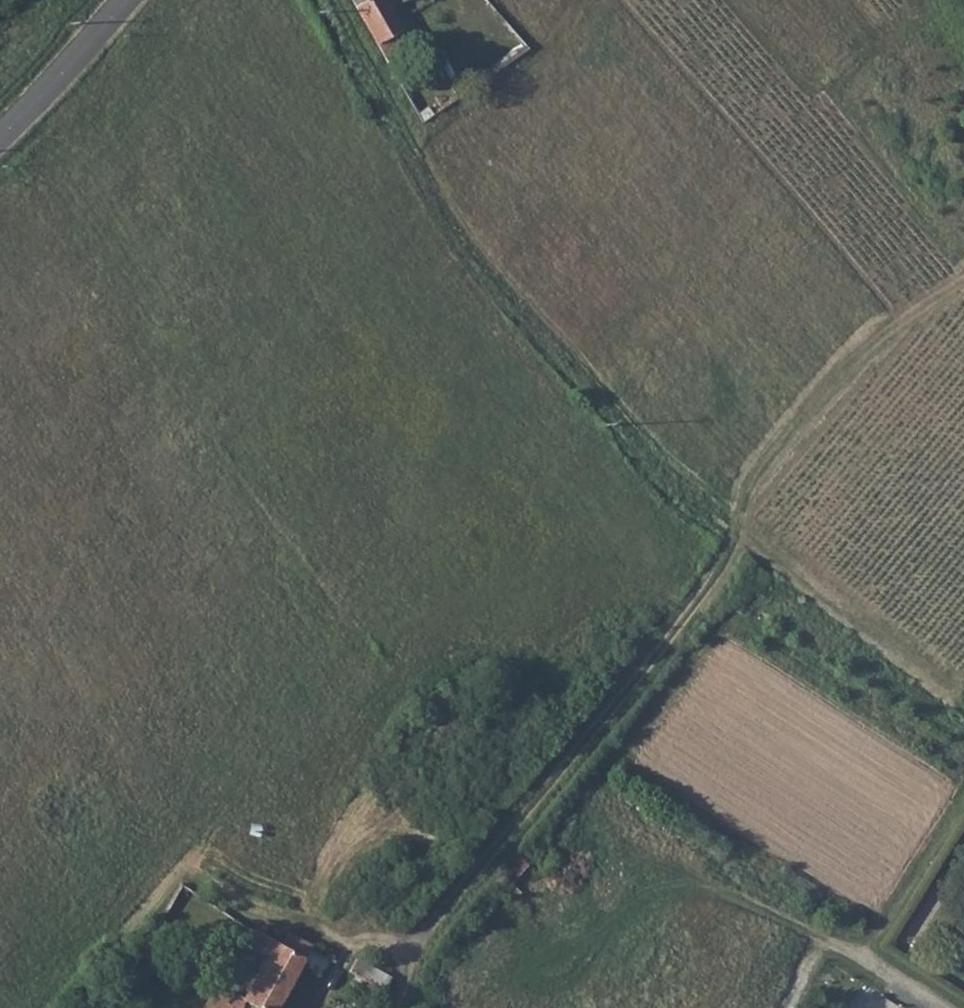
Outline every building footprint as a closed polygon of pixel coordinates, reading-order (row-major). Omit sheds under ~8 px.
[(377,58),(401,44),(375,0),(344,0),(377,58)] [(246,947),(261,955),(271,938),(256,929),(246,947)] [(280,944),(271,938),(261,955),(234,1002),(231,1007),(270,1007),(308,946),(287,934),(280,944)] [(389,978),(357,960),(350,970),(383,990),(389,978)] [(234,1002),(219,993),(211,1007),(231,1007),(234,1002)]
